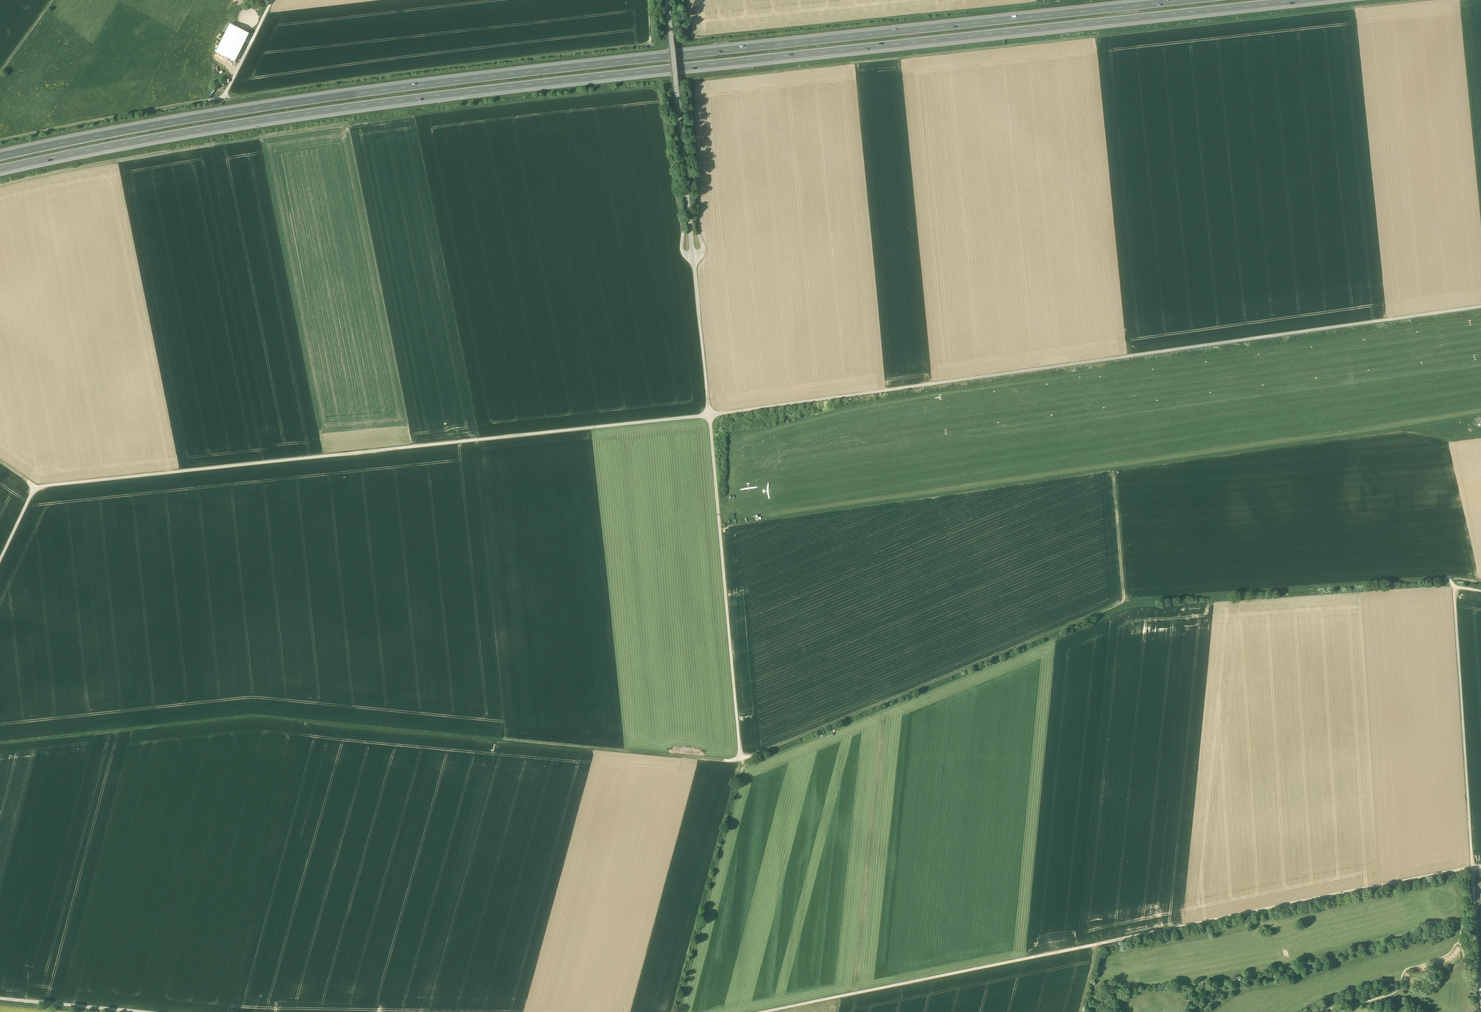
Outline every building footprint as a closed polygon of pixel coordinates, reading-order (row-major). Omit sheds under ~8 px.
[(230,24),(216,52),(235,62),(249,34),(230,24)]
